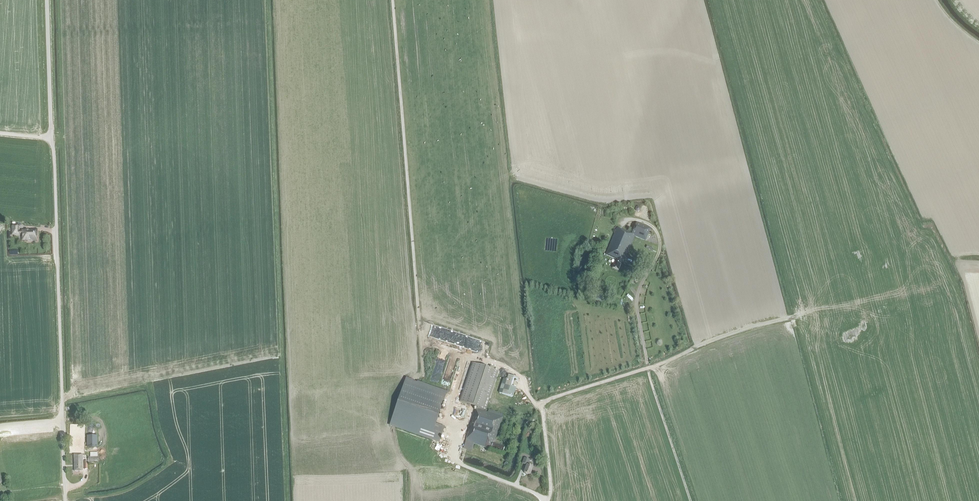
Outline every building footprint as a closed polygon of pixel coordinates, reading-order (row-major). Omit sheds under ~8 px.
[(612,268),(618,271),(624,258),(625,258),(633,238),(634,236),(645,241),(647,235),(650,228),(637,223),(632,235),(617,229),(606,255),(616,259),(612,268)] [(37,240),(37,237),(37,234),(37,231),(24,231),(19,231),(19,226),(12,226),(12,234),(19,234),(23,234),(23,240),(27,240),(27,241),(33,241),(33,240),(37,240)] [(502,452),(504,447),(498,445),(493,443),(496,437),(502,417),(485,412),(499,372),(495,371),(496,368),(490,366),(489,369),(473,363),(460,402),(477,408),(466,441),(487,448),(487,447),(502,452)] [(505,376),(500,393),(515,397),(518,388),(514,387),(516,381),(520,382),(521,378),(510,375),(509,378),(505,376)] [(444,427),(435,424),(445,394),(405,380),(390,425),(439,442),(444,427)] [(90,442),(90,448),(97,448),(97,436),(87,436),(87,442),(90,442)] [(74,455),(74,471),(83,471),(82,455),(74,455)] [(524,473),(530,475),(533,467),(531,467),(533,463),(529,462),(530,460),(524,458),(522,463),(527,465),(524,473)]
